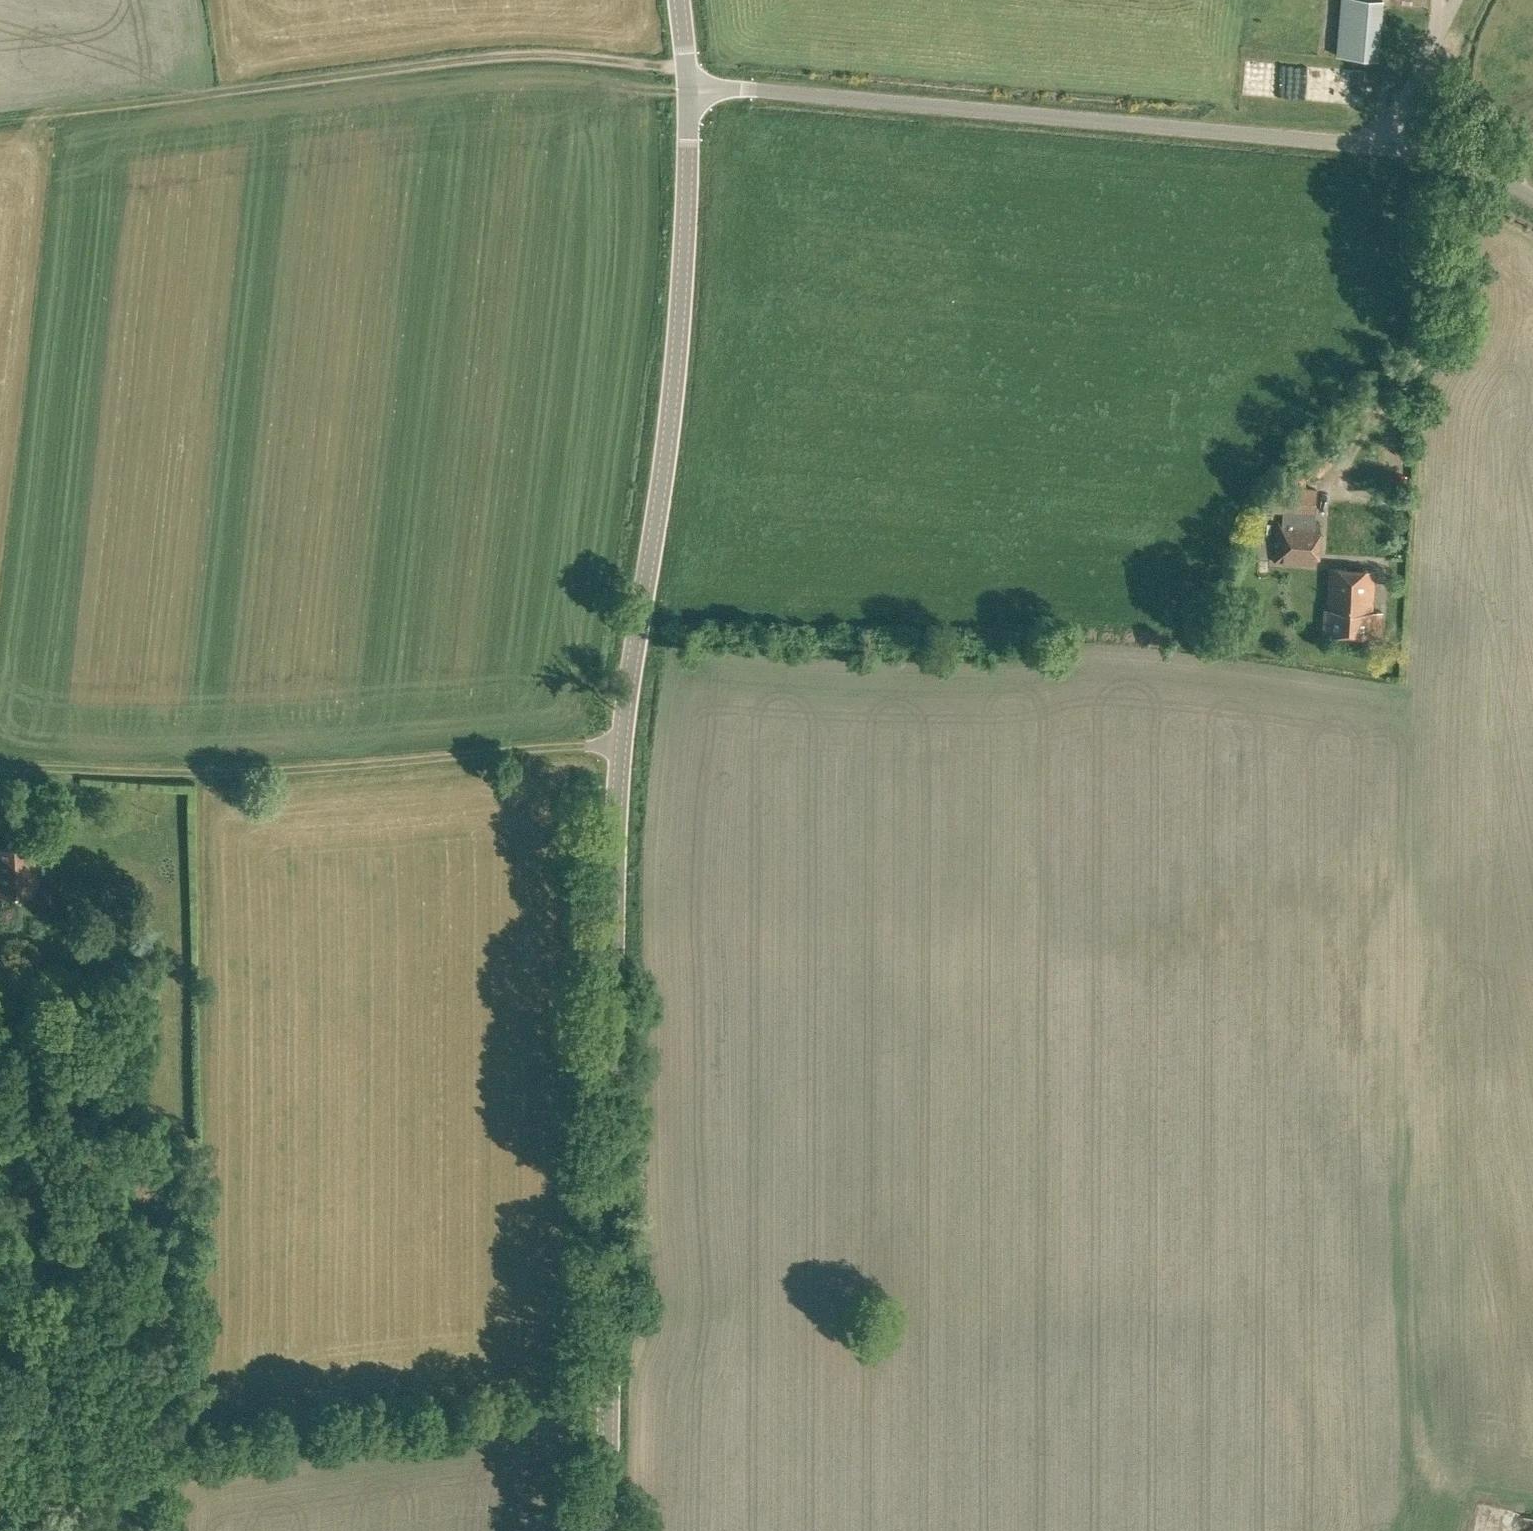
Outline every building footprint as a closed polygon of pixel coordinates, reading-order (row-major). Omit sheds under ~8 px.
[(1377,57),(1382,0),(1341,0),(1337,54),(1377,57)] [(1317,487),(1276,484),(1274,509),(1284,510),(1315,512),(1317,487)] [(1314,525),(1315,512),(1284,510),(1283,523),(1278,522),(1276,562),(1317,565),(1319,525),(1314,525)] [(1325,637),(1374,640),(1376,613),(1373,613),(1375,571),(1330,569),(1328,611),(1326,611),(1325,637)] [(36,892),(35,885),(38,884),(38,874),(36,874),(35,861),(40,861),(40,845),(0,847),(0,893),(36,892)]
